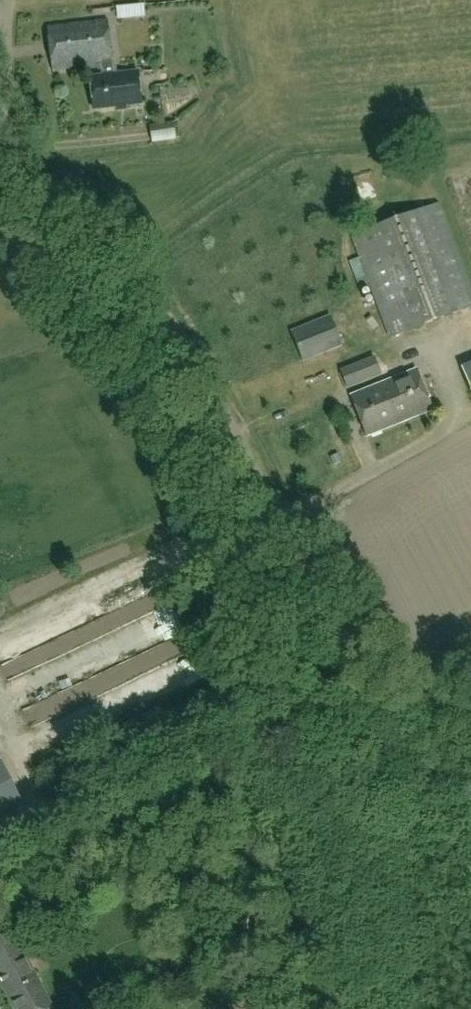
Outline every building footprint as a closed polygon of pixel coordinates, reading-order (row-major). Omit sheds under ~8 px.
[(118,20),(146,18),(144,5),(117,8),(118,20)] [(101,65),(112,64),(113,64),(108,21),(47,28),(52,71),(101,65)] [(112,64),(101,65),(102,77),(91,78),(95,110),(141,104),(137,73),(113,76),(112,64)] [(174,122),(150,125),(152,143),(176,140),(174,122)] [(438,205),(352,238),(390,337),(470,306),(470,291),(438,205)] [(341,347),(329,317),(291,333),(303,362),(341,347)] [(375,359),(341,373),(347,387),(381,374),(375,359)] [(470,390),(470,365),(462,369),(470,390)] [(415,371),(390,381),(401,405),(395,408),(401,423),(432,411),(415,371)] [(401,405),(390,381),(351,397),(367,437),(401,423),(395,408),(401,405)] [(330,457),(334,465),(342,461),(338,453),(330,457)] [(26,799),(11,766),(0,771),(0,812),(26,799)] [(0,926),(0,984),(13,1008),(53,1008),(6,922),(0,926)]
